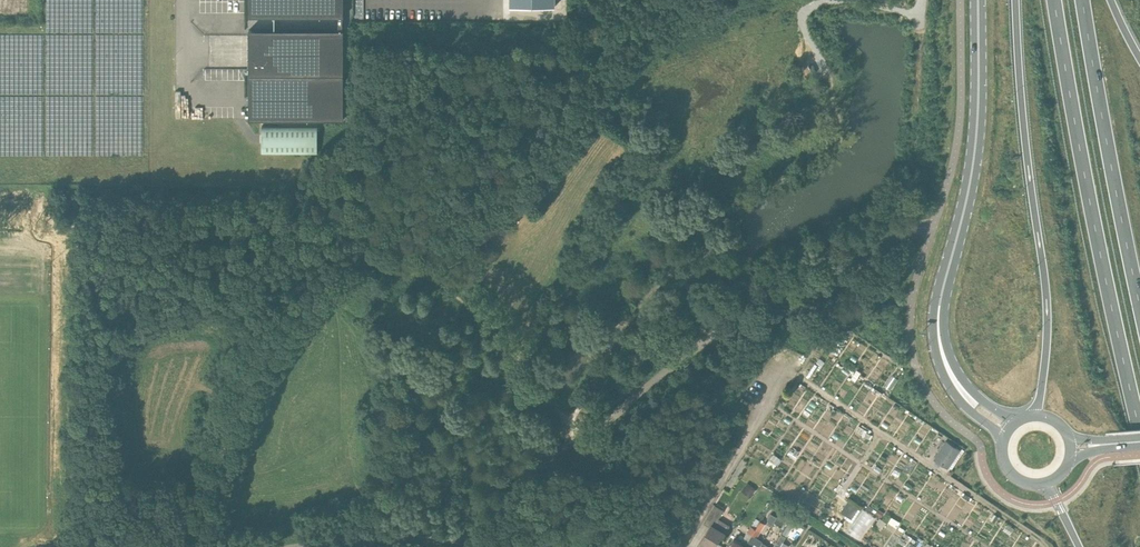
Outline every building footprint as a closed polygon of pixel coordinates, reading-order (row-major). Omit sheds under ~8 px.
[(249,16),(344,17),(344,0),(249,0),(249,16)] [(249,29),(249,119),(344,119),(344,30),(342,30),(338,30),(249,29)] [(262,126),(262,153),(318,153),(318,126),(262,126)] [(960,449),(945,440),(933,459),(948,469),(960,449)] [(751,499),(758,491),(747,483),(744,487),(749,491),(746,495),(751,499)] [(710,513),(704,523),(710,526),(701,541),(711,546),(716,546),(725,532),(714,525),(724,510),(715,505),(710,513)] [(787,516),(780,512),(774,522),(781,527),(787,516)] [(756,529),(752,535),(757,538),(761,532),(761,531),(765,524),(760,521),(756,529)] [(752,535),(756,529),(751,526),(747,532),(752,535)] [(745,545),(752,535),(747,532),(741,543),(734,539),(729,546),(744,546),(745,545)] [(761,542),(762,541),(757,538),(752,535),(745,545),(744,546),(758,546),(761,542)] [(786,537),(781,535),(776,542),(773,546),(779,546),(786,537)]
